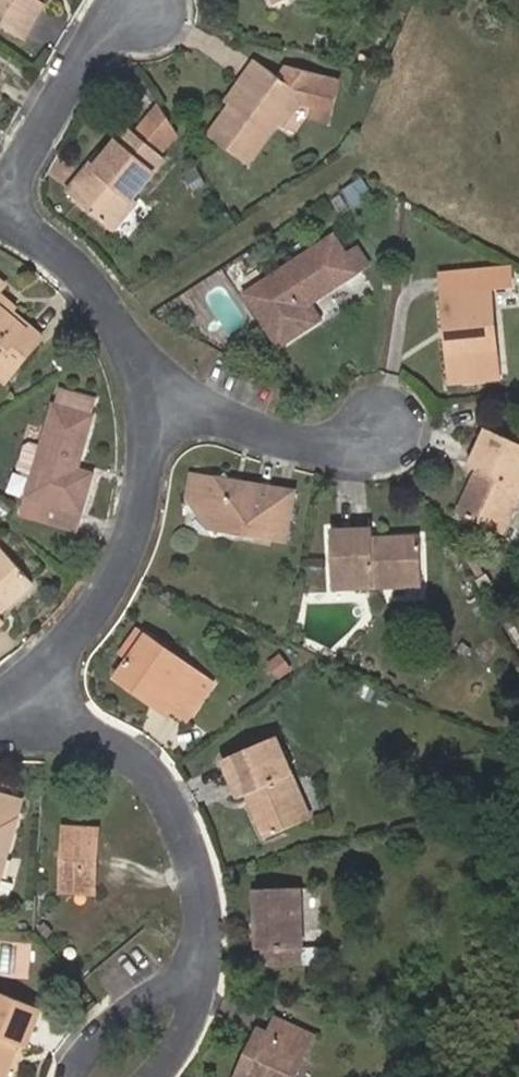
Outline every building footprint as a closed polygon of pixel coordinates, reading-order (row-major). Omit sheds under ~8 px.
[(26,39),(46,3),(41,0),(0,0),(0,24),(26,39)] [(284,125),(306,96),(317,104),(333,108),(340,81),(297,70),(294,75),(286,70),(281,77),(257,60),(243,80),(247,83),(233,103),(211,133),(251,162),(279,122),(284,125)] [(233,103),(247,83),(243,80),(229,100),(233,103)] [(132,200),(166,158),(161,154),(179,132),(161,104),(137,134),(130,128),(106,157),(91,177),(85,172),(69,191),(116,230),(137,204),(132,200)] [(330,120),(333,108),(317,104),(314,117),(330,120)] [(91,177),(106,157),(100,153),(85,172),(91,177)] [(303,308),(311,304),(358,273),(336,238),(250,293),(283,344),(313,325),(303,308)] [(457,324),(460,351),(495,348),(490,286),(511,284),(510,272),(444,276),(449,325),(457,324)] [(0,294),(0,303),(12,312),(16,307),(0,294)] [(9,378),(43,337),(12,312),(0,303),(0,371),(9,378)] [(321,320),(311,304),(303,308),(313,325),(321,320)] [(451,352),(460,351),(457,324),(449,325),(451,352)] [(460,351),(451,352),(454,382),(498,378),(495,348),(460,351)] [(76,529),(92,474),(79,470),(94,417),(92,416),(96,400),(63,391),(58,406),(56,405),(43,449),(30,445),(22,472),(35,476),(28,498),(44,503),(40,518),(76,529)] [(518,503),(518,443),(487,429),(471,466),(480,470),(461,513),(505,534),(518,503)] [(276,490),(218,479),(195,476),(192,498),(211,526),(269,536),(276,490)] [(293,493),(276,490),(269,536),(286,539),(293,493)] [(40,518),(44,503),(28,498),(24,514),(40,518)] [(374,531),(333,531),(336,587),(422,585),(421,539),(374,539),(374,531)] [(36,584),(2,548),(0,550),(0,627),(6,622),(1,615),(36,584)] [(160,697),(175,708),(189,717),(212,684),(148,639),(119,678),(156,703),(160,697)] [(295,665),(285,652),(272,662),(282,675),(295,665)] [(170,714),(175,708),(160,697),(156,703),(170,714)] [(312,817),(278,739),(226,761),(241,798),(250,794),(269,837),(312,817)] [(24,802),(0,795),(0,884),(24,802)] [(97,892),(100,832),(67,830),(63,890),(97,892)] [(304,948),(301,889),(254,891),(257,949),(265,949),(266,966),(325,964),(324,947),(304,948)] [(43,1011),(0,993),(0,1076),(5,1076),(19,1044),(28,1047),(43,1011)] [(243,1065),(237,1076),(297,1076),(316,1036),(278,1019),(271,1033),(253,1071),(243,1065)] [(260,1028),(243,1065),(253,1071),(271,1033),(260,1028)]
